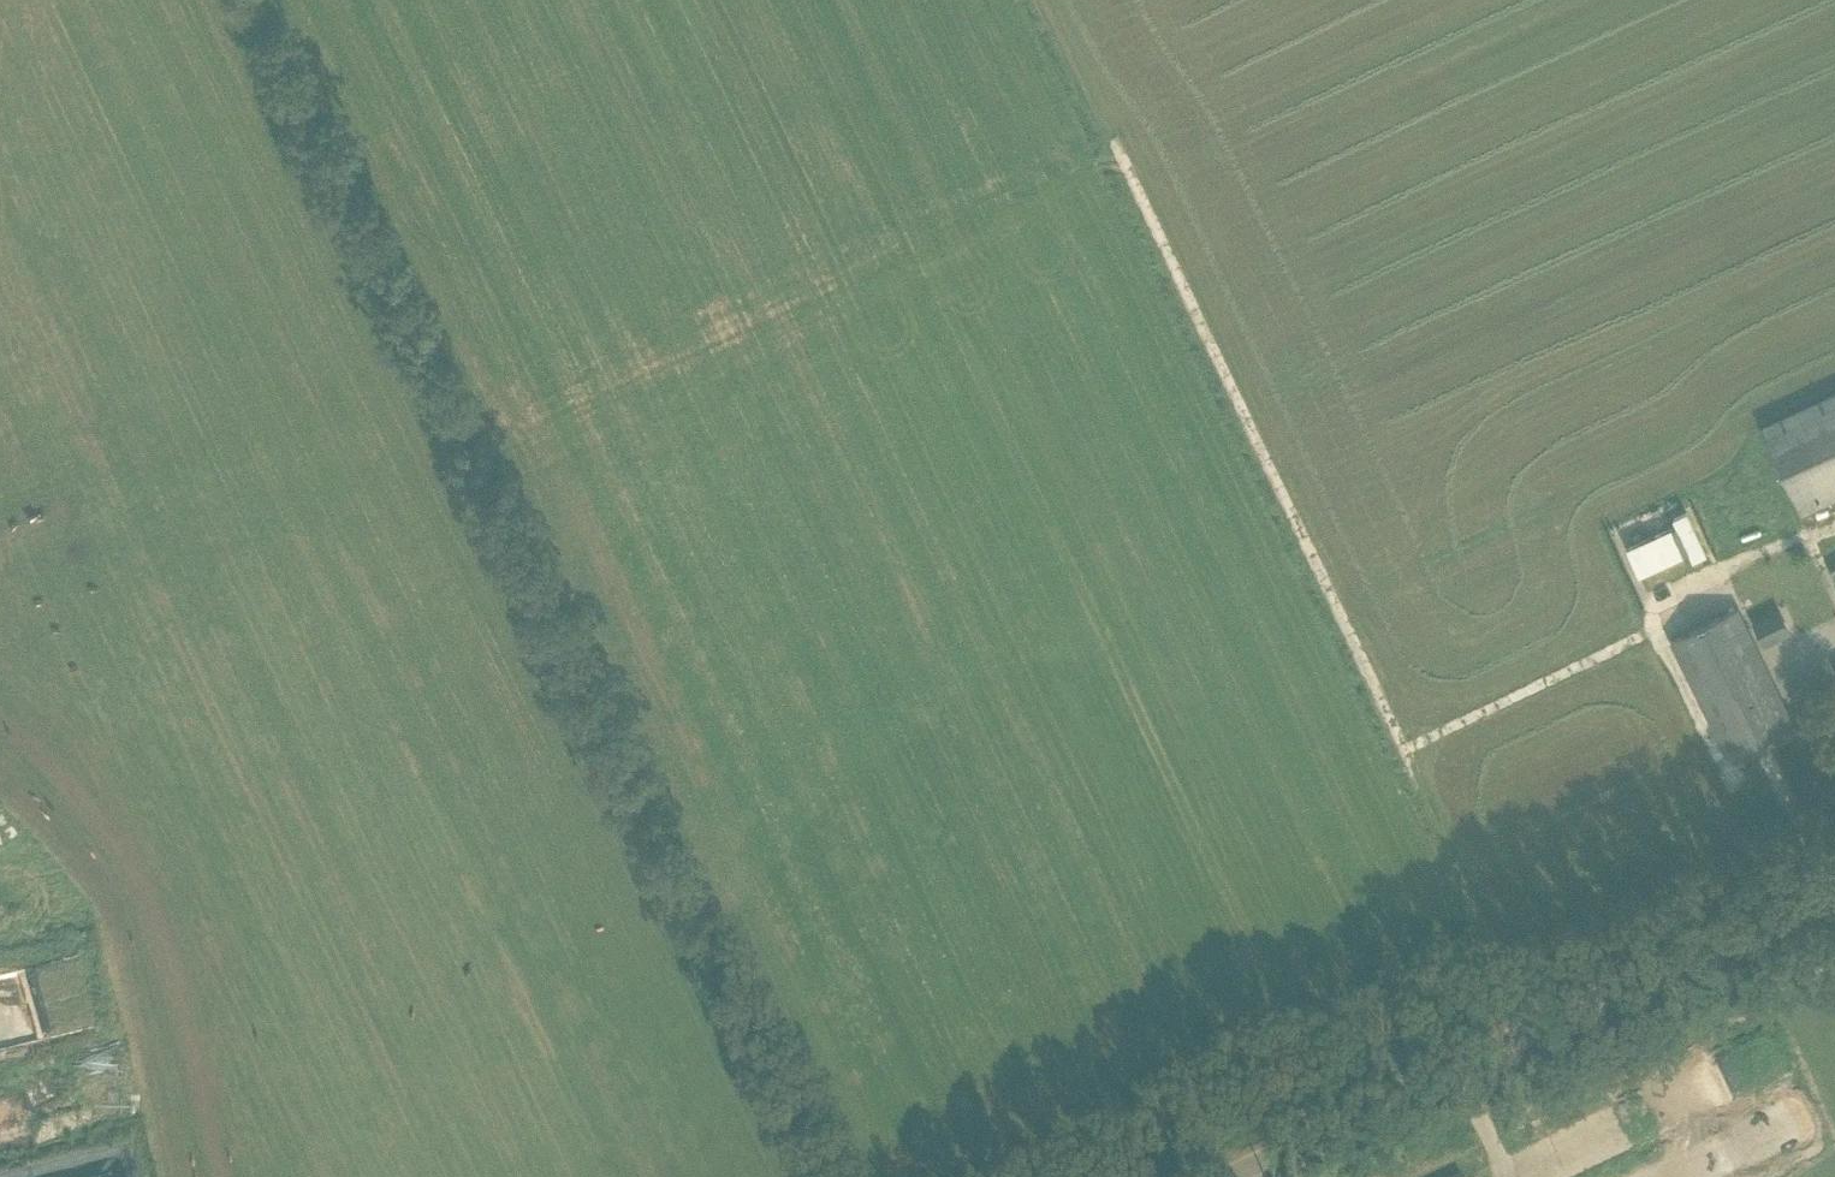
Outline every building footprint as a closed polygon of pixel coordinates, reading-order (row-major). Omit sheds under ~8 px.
[(1800,514),(1834,498),(1834,393),(1761,427),(1800,514)] [(1672,528),(1627,548),(1640,575),(1684,555),(1679,545),(1685,542),(1693,561),(1706,555),(1686,511),(1673,517),(1679,529),(1673,531),(1672,528)] [(1672,641),(1729,757),(1794,726),(1737,609),(1672,641)] [(1776,610),(1752,621),(1763,645),(1787,633),(1776,610)]
